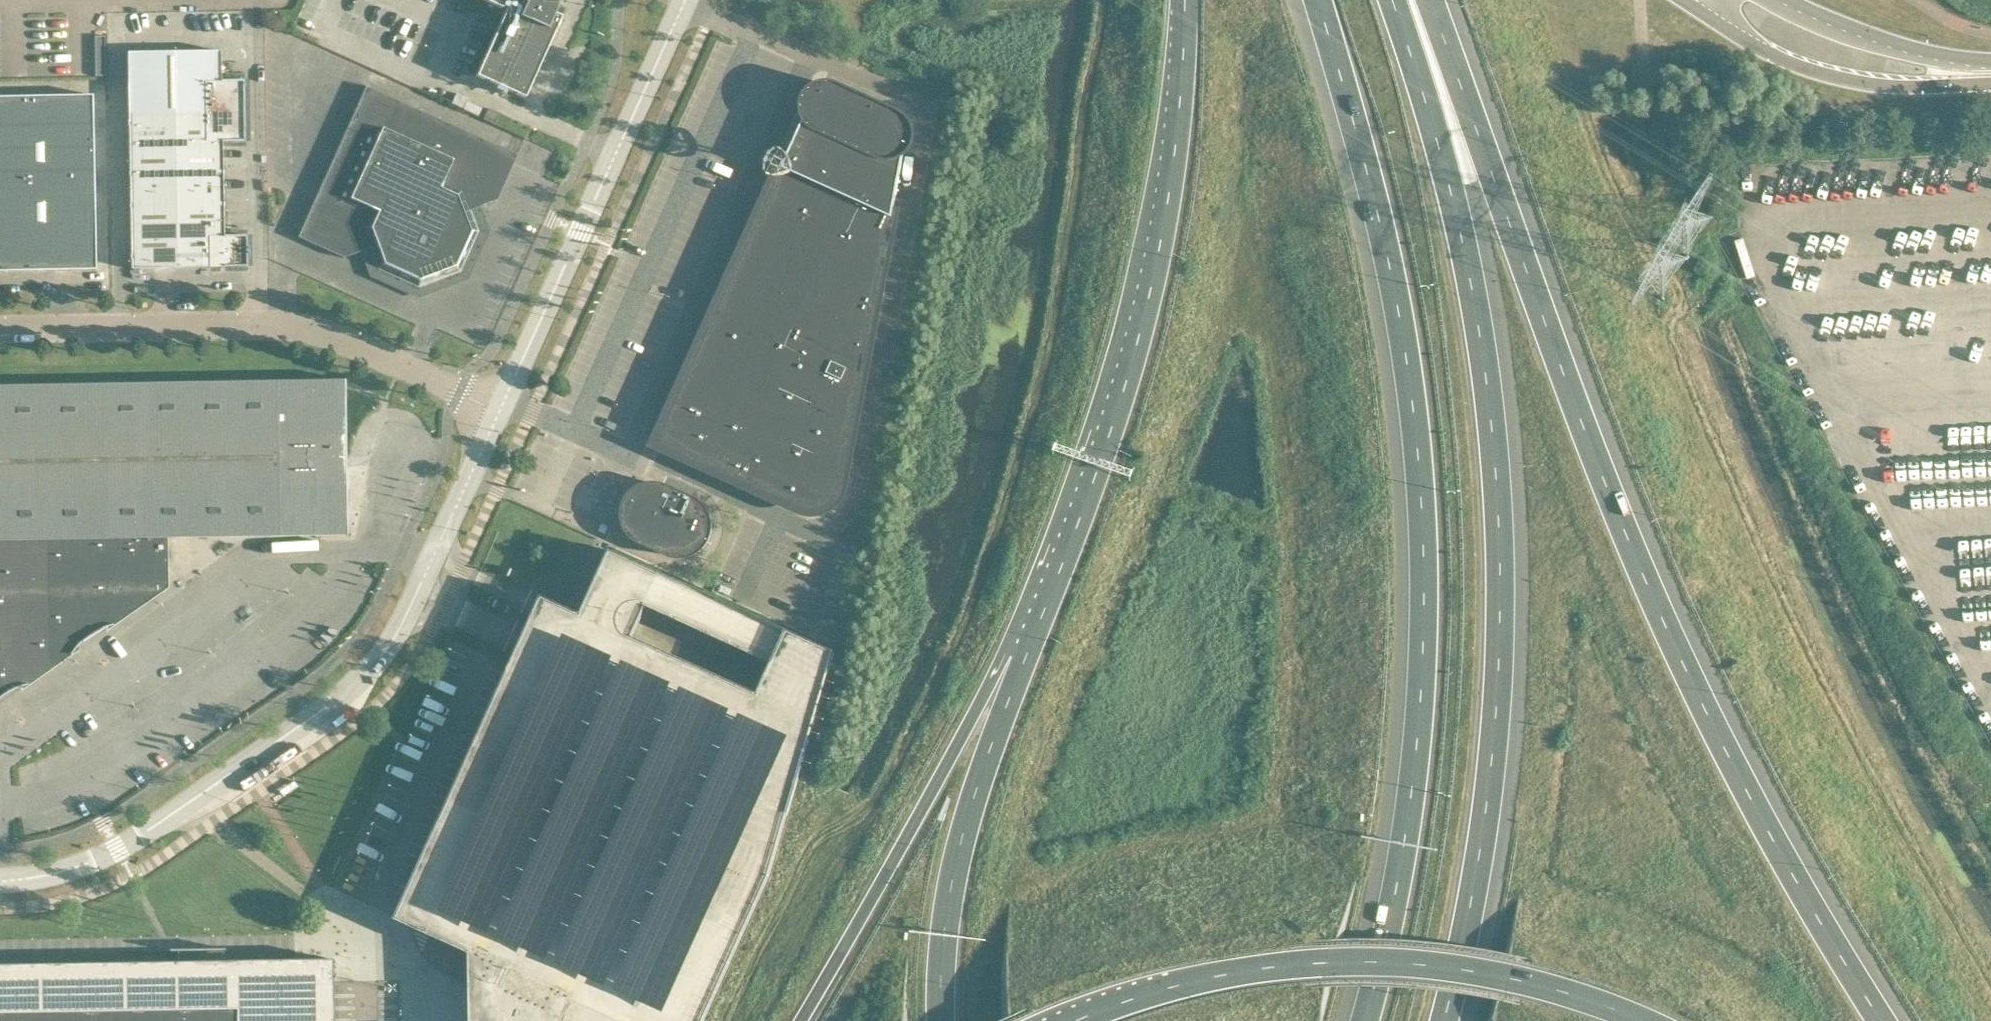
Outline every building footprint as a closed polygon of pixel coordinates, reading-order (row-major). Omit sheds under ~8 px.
[(561,16),(554,13),(555,11),(556,8),(556,5),(556,2),(556,0),(532,0),(506,10),(476,76),(524,97),(561,16)] [(532,0),(483,0),(506,10),(532,0)] [(221,80),(220,51),(200,51),(127,52),(129,112),(244,111),(243,80),(221,80)] [(1675,78),(1699,77),(1699,68),(1675,70),(1675,78)] [(802,127),(784,166),(893,215),(901,171),(905,152),(906,151),(908,148),(909,146),(910,144),(911,141),(912,138),(912,136),(912,133),(911,131),(911,128),(910,125),(909,123),(907,121),(906,119),(904,117),(902,115),(900,114),(838,86),(835,85),(832,84),(830,84),(827,84),(824,84),(822,84),(819,85),(817,86),(814,88),(812,90),(810,91),(809,94),(807,96),(806,98),(805,101),(805,104),(804,106),(804,109),(805,112),(805,114),(806,117),(802,127)] [(462,273),(481,231),(473,209),(497,200),(518,154),(366,85),(298,237),(344,258),(368,249),(376,270),(419,289),(462,273)] [(452,103),(463,108),(466,101),(468,98),(456,93),(455,96),(452,103)] [(92,94),(0,96),(0,184),(94,182),(92,94)] [(495,124),(500,113),(489,108),(484,119),(495,124)] [(130,189),(223,188),(222,142),(244,142),(244,111),(129,112),(130,189)] [(766,205),(760,219),(783,229),(882,274),(884,259),(893,215),(784,166),(782,171),(766,205)] [(96,269),(94,182),(0,184),(0,271),(96,269)] [(223,235),(223,188),(130,189),(131,268),(247,266),(246,235),(223,235)] [(760,219),(748,245),(876,303),(882,274),(783,229),(760,219)] [(736,272),(731,284),(868,346),(871,333),(876,303),(748,245),(736,272)] [(731,284),(713,324),(860,390),(868,346),(731,284)] [(713,324),(689,376),(778,417),(747,483),(797,505),(802,508),(807,509),(812,509),(817,509),(822,508),(827,506),(831,503),(835,499),(838,495),(840,491),(842,486),(860,390),(713,324)] [(677,402),(659,442),(747,483),(778,417),(689,376),(677,402)] [(275,532),(345,531),(343,384),(273,385),(275,532)] [(54,532),(163,532),(202,532),(246,532),(275,532),(273,385),(0,390),(0,532),(54,532)] [(706,509),(704,506),(702,504),(700,502),(697,500),(694,499),(670,488),(667,486),(664,485),(661,484),(658,484),(655,483),(651,483),(648,484),(648,487),(627,506),(624,506),(624,509),(623,512),(623,515),(624,517),(624,520),(625,523),(626,526),(627,529),(629,531),(631,534),(633,536),(635,538),(637,539),(640,541),(669,554),(672,555),(675,555),(678,556),(681,556),(685,556),(688,555),(691,554),(693,553),(696,552),(699,550),(701,548),(703,546),(705,543),(707,541),(708,538),(709,535),(710,532),(711,529),(711,526),(711,523),(710,520),(710,517),(709,514),(707,511),(706,509)] [(22,676),(22,671),(26,669),(31,668),(36,666),(41,664),(45,662),(49,660),(54,657),(54,532),(0,532),(0,677),(22,676)] [(54,657),(58,654),(61,651),(65,647),(68,644),(72,640),(75,636),(77,632),(79,632),(78,617),(107,617),(107,611),(112,610),(117,608),(121,607),(126,605),(130,602),(135,600),(139,597),(143,594),(147,591),(150,588),(154,584),(157,580),(160,576),(163,572),(164,572),(163,532),(54,532),(54,657)] [(523,640),(510,666),(483,726),(404,899),(396,918),(471,953),(472,1020),(705,1020),(770,876),(835,650),(610,549),(582,613),(576,610),(542,595),(539,603),(523,640)] [(331,958),(0,964),(0,1020),(332,1020),(331,958)]
